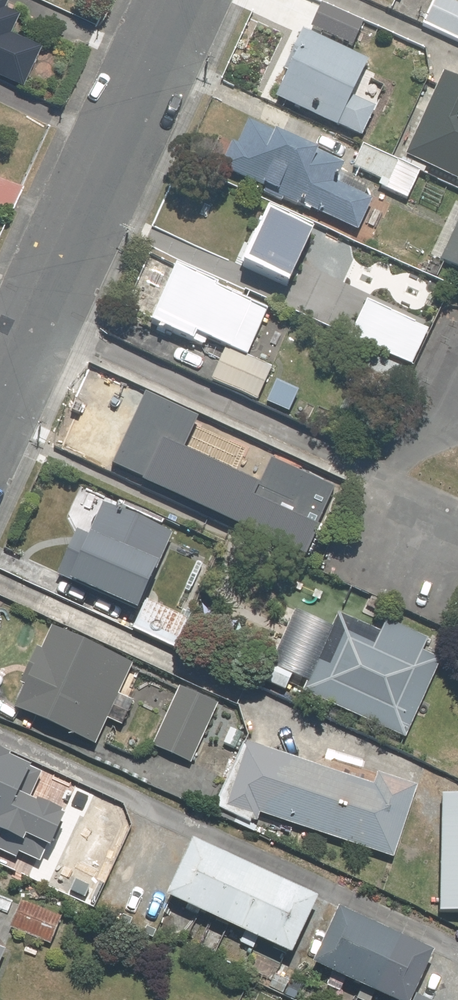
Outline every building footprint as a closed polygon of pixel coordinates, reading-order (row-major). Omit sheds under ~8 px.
[(19,90),(39,48),(14,36),(11,2),(7,0),(0,0),(0,81),(19,90)] [(425,27),(457,43),(457,5),(447,0),(437,0),(425,27)] [(319,3),(308,26),(349,45),(360,22),(319,3)] [(359,135),(373,106),(347,94),(364,59),(299,29),(280,69),(283,71),(271,96),(334,125),(334,124),(359,135)] [(441,71),(403,154),(457,180),(457,79),(441,71)] [(337,171),(340,163),(286,138),(288,132),(279,128),(277,134),(244,120),(234,142),(218,136),(206,162),(257,185),(255,189),(280,201),(281,197),(300,207),(301,204),(355,229),(369,199),(361,195),(367,184),(337,171)] [(417,171),(359,144),(349,165),(385,182),(382,188),(405,198),(417,171)] [(457,269),(457,202),(452,200),(427,255),(457,269)] [(252,225),(235,262),(281,283),(307,228),(260,207),(254,221),(252,220),(250,224),(252,225)] [(267,308),(171,264),(145,320),(200,345),(204,337),(223,346),(245,356),(267,308)] [(416,325),(363,299),(345,336),(398,361),(416,325)] [(245,356),(223,346),(207,378),(254,400),(270,367),(245,356)] [(295,390),(273,380),(263,401),(285,412),(295,390)] [(144,426),(120,470),(218,524),(250,466),(238,459),(243,449),(169,408),(155,433),(144,426)] [(326,471),(269,445),(257,470),(314,496),(326,471)] [(54,572),(64,577),(140,615),(132,631),(178,654),(196,618),(153,596),(183,537),(104,497),(87,530),(78,525),(54,572)] [(293,607),(259,676),(401,744),(449,643),(387,613),(380,627),(337,607),(328,624),(293,607)] [(96,751),(99,746),(112,715),(128,722),(140,695),(124,688),(134,663),(50,627),(12,715),(96,751)] [(193,764),(203,740),(218,746),(228,724),(213,717),(220,702),(180,684),(153,746),(193,764)] [(373,784),(245,742),(221,815),(256,826),(260,813),(399,859),(421,790),(376,775),(373,784)] [(0,755),(0,862),(21,872),(23,869),(54,884),(70,850),(38,835),(51,808),(66,816),(78,790),(0,755)] [(457,916),(457,799),(443,798),(441,915),(457,916)] [(168,902),(293,960),(320,903),(195,844),(168,902)] [(52,924),(17,908),(6,931),(41,947),(52,924)] [(314,969),(382,999),(416,999),(417,998),(435,957),(340,912),(314,969)]
